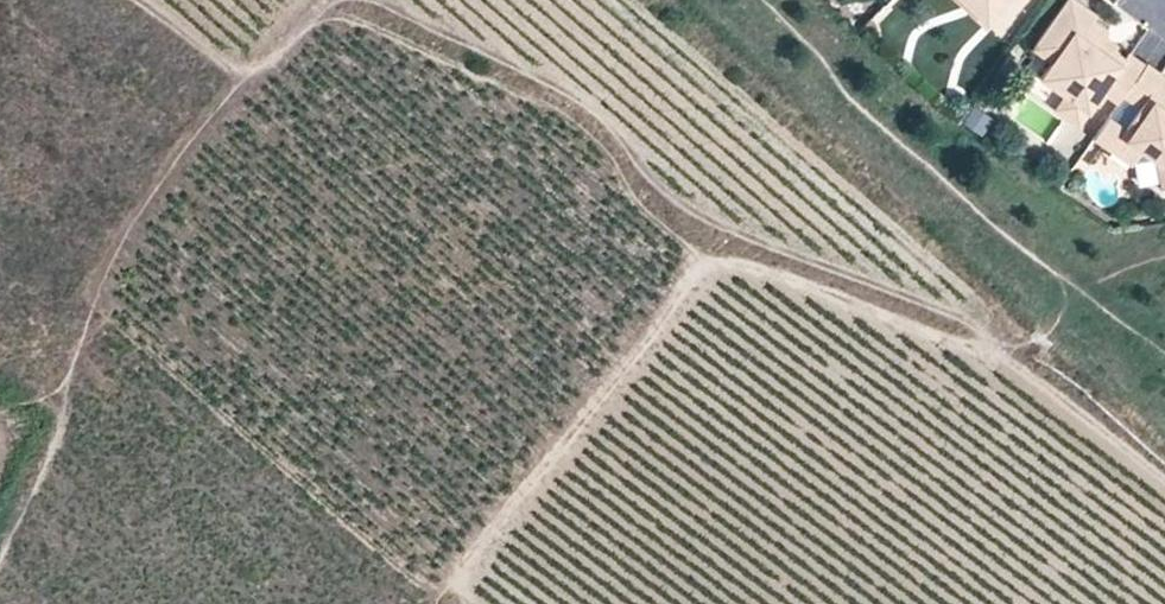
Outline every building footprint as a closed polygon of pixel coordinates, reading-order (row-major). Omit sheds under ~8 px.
[(985,14),(969,0),(963,0),(962,1),(981,19),(985,14)] [(985,14),(999,0),(969,0),(985,14)] [(981,19),(988,25),(1012,0),(999,0),(981,19)] [(1145,64),(1128,52),(1125,56),(1114,49),(1110,45),(1106,51),(1097,44),(1101,39),(1104,34),(1108,29),(1093,19),(1096,13),(1078,0),(1066,0),(1032,47),(1038,51),(1051,61),(1040,76),(1089,111),(1102,92),(1118,102),(1145,64)] [(1110,45),(1101,39),(1097,44),(1106,51),(1110,45)] [(1097,133),(1112,144),(1110,147),(1132,163),(1144,145),(1156,154),(1161,183),(1162,183),(1164,186),(1164,76),(1146,63),(1145,64),(1118,102),(1097,133)]
